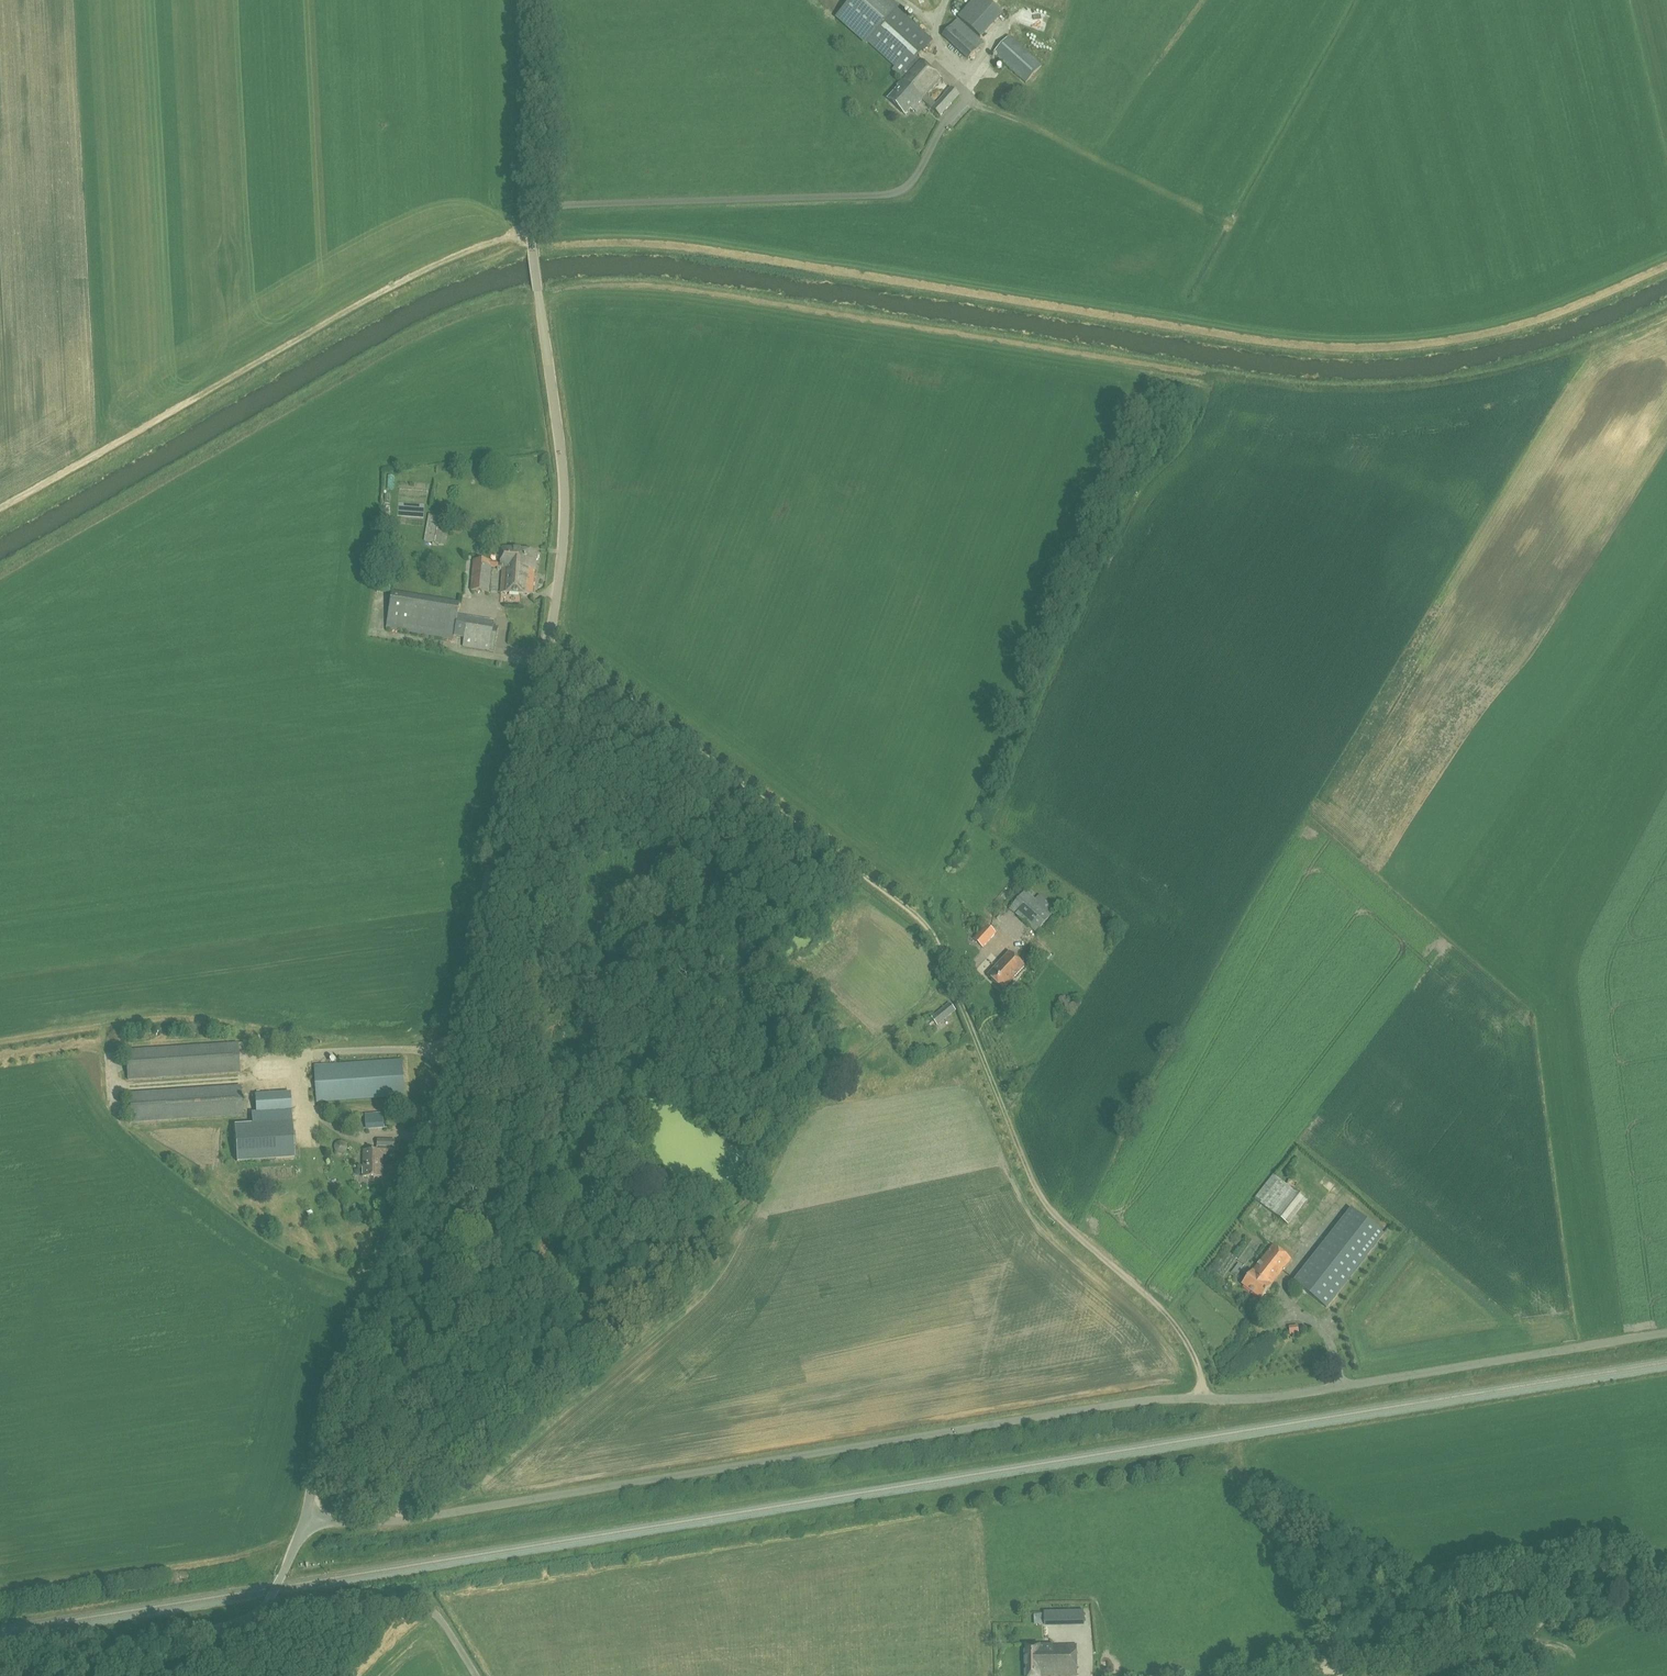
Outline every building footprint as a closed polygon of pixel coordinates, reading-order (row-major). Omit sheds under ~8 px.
[(867,42),(897,8),(898,7),(891,0),(852,0),(836,18),(865,44),(867,42)] [(981,38),(1003,14),(988,0),(972,0),(957,17),(981,38)] [(922,100),(940,116),(959,95),(950,87),(936,103),(926,95),(940,79),(917,57),(932,40),(897,9),(867,42),(902,73),(898,76),(902,80),(897,85),(899,87),(887,99),(905,115),(910,109),(912,111),(922,100)] [(942,35),(967,59),(983,42),(957,18),(942,35)] [(992,54),(1025,83),(1041,65),(1009,36),(992,54)] [(1051,53),(1057,46),(1048,38),(1042,45),(1051,53)] [(424,541),(446,545),(451,518),(428,514),(424,541)] [(501,591),(532,594),(536,552),(503,549),(501,563),(491,562),(491,561),(474,559),(471,591),(489,593),(491,567),(501,568),(503,569),(501,591)] [(462,647),(493,652),(498,626),(493,626),(494,622),(458,616),(460,603),(392,591),(386,628),(454,640),(454,637),(464,638),(462,647)] [(1009,909),(1037,933),(1053,914),(1050,911),(1054,907),(1039,894),(1035,899),(1026,891),(1009,909)] [(973,939),(983,948),(996,933),(986,924),(973,939)] [(998,964),(1014,978),(1025,966),(1009,952),(998,964)] [(988,975),(1003,990),(1014,978),(998,964),(988,975)] [(931,1018),(937,1026),(956,1011),(949,1003),(931,1018)] [(126,1050),(128,1080),(240,1073),(238,1052),(245,1052),(244,1043),(238,1044),(238,1042),(126,1050)] [(315,1065),(317,1102),(405,1097),(402,1060),(315,1065)] [(128,1093),(130,1123),(243,1116),(241,1085),(128,1093)] [(234,1125),(237,1162),(295,1159),(291,1091),(254,1093),(256,1113),(251,1113),(252,1124),(234,1125)] [(363,1177),(382,1177),(383,1154),(394,1154),(395,1140),(378,1140),(378,1148),(364,1148),(363,1177)] [(1253,1199),(1288,1226),(1306,1201),(1273,1175),(1253,1199)] [(1292,1282),(1326,1309),(1384,1235),(1351,1208),(1292,1282)] [(309,1222),(320,1230),(326,1223),(315,1214),(309,1222)] [(1241,1285),(1260,1299),(1291,1260),(1272,1245),(1241,1285)] [(1084,1611),(1044,1611),(1044,1623),(1084,1622),(1084,1611)] [(1034,1627),(1043,1626),(1043,1615),(1034,1615),(1034,1627)] [(1025,1675),(1076,1675),(1076,1644),(1025,1645),(1025,1675)]
